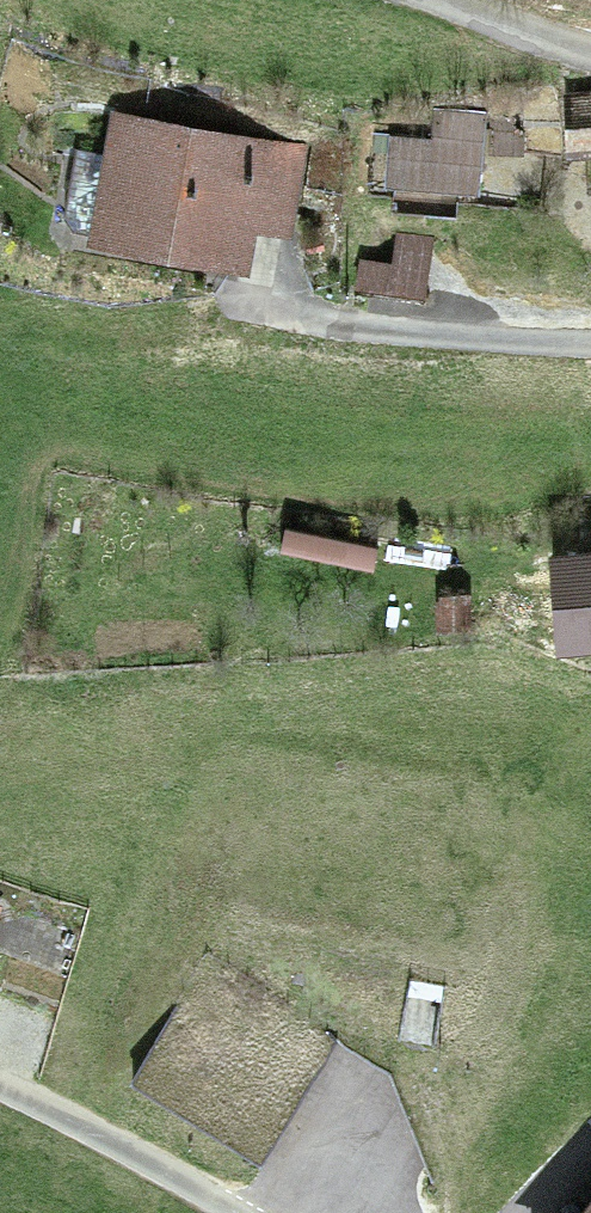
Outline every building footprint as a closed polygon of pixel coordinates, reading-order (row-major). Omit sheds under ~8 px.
[(258,165),(105,128),(75,250),(228,287),(258,165)] [(554,558),(555,636),(590,635),(590,557),(554,558)] [(185,953),(107,1093),(247,1172),(257,1156),(326,1032),(185,953)] [(561,1212),(590,1212),(590,1175),(561,1212)]
